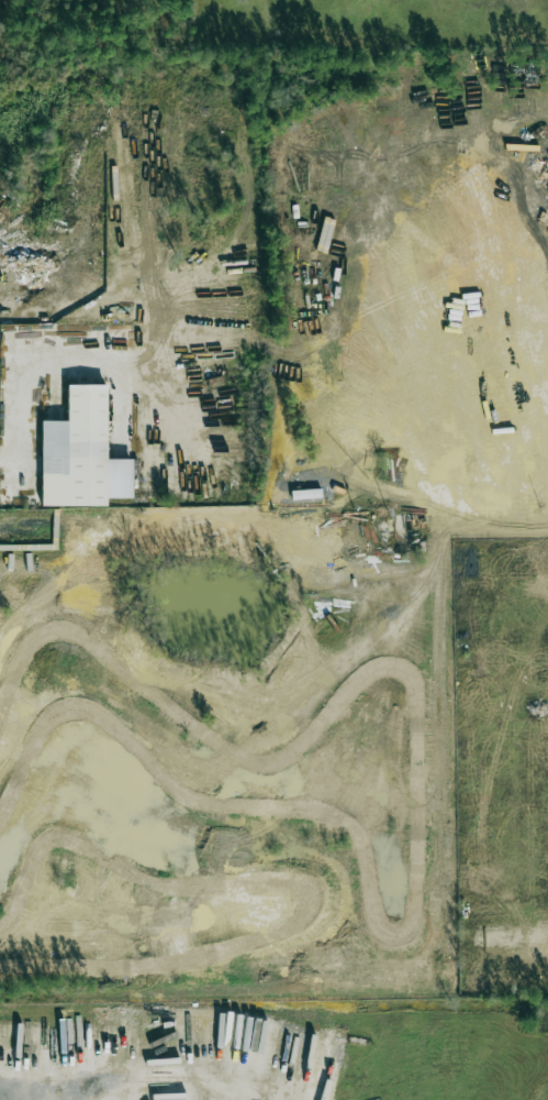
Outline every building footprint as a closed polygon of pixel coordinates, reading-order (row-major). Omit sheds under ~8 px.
[(41,506),(106,507),(106,498),(132,498),(132,460),(106,459),(107,385),(67,385),(67,421),(41,421),(41,506)]
